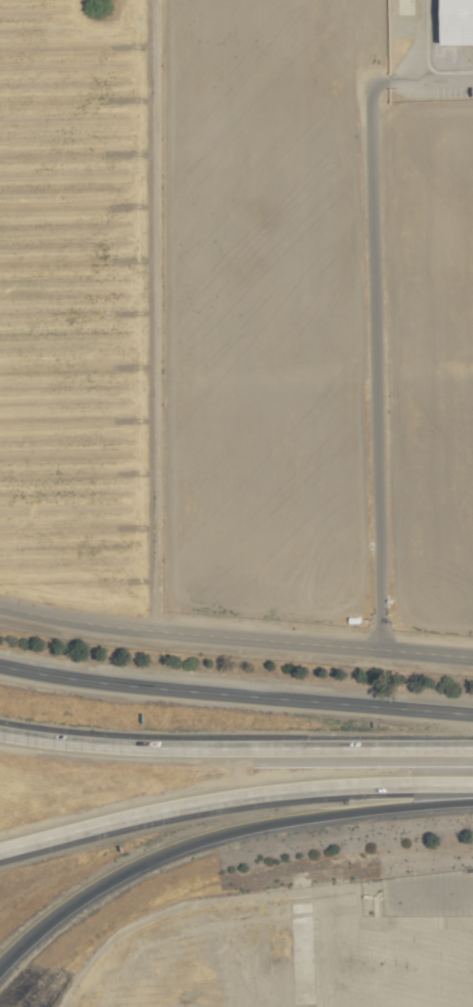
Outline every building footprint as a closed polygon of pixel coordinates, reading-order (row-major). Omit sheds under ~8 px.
[(444,45),(472,45),(472,0),(443,0),(444,45)]
